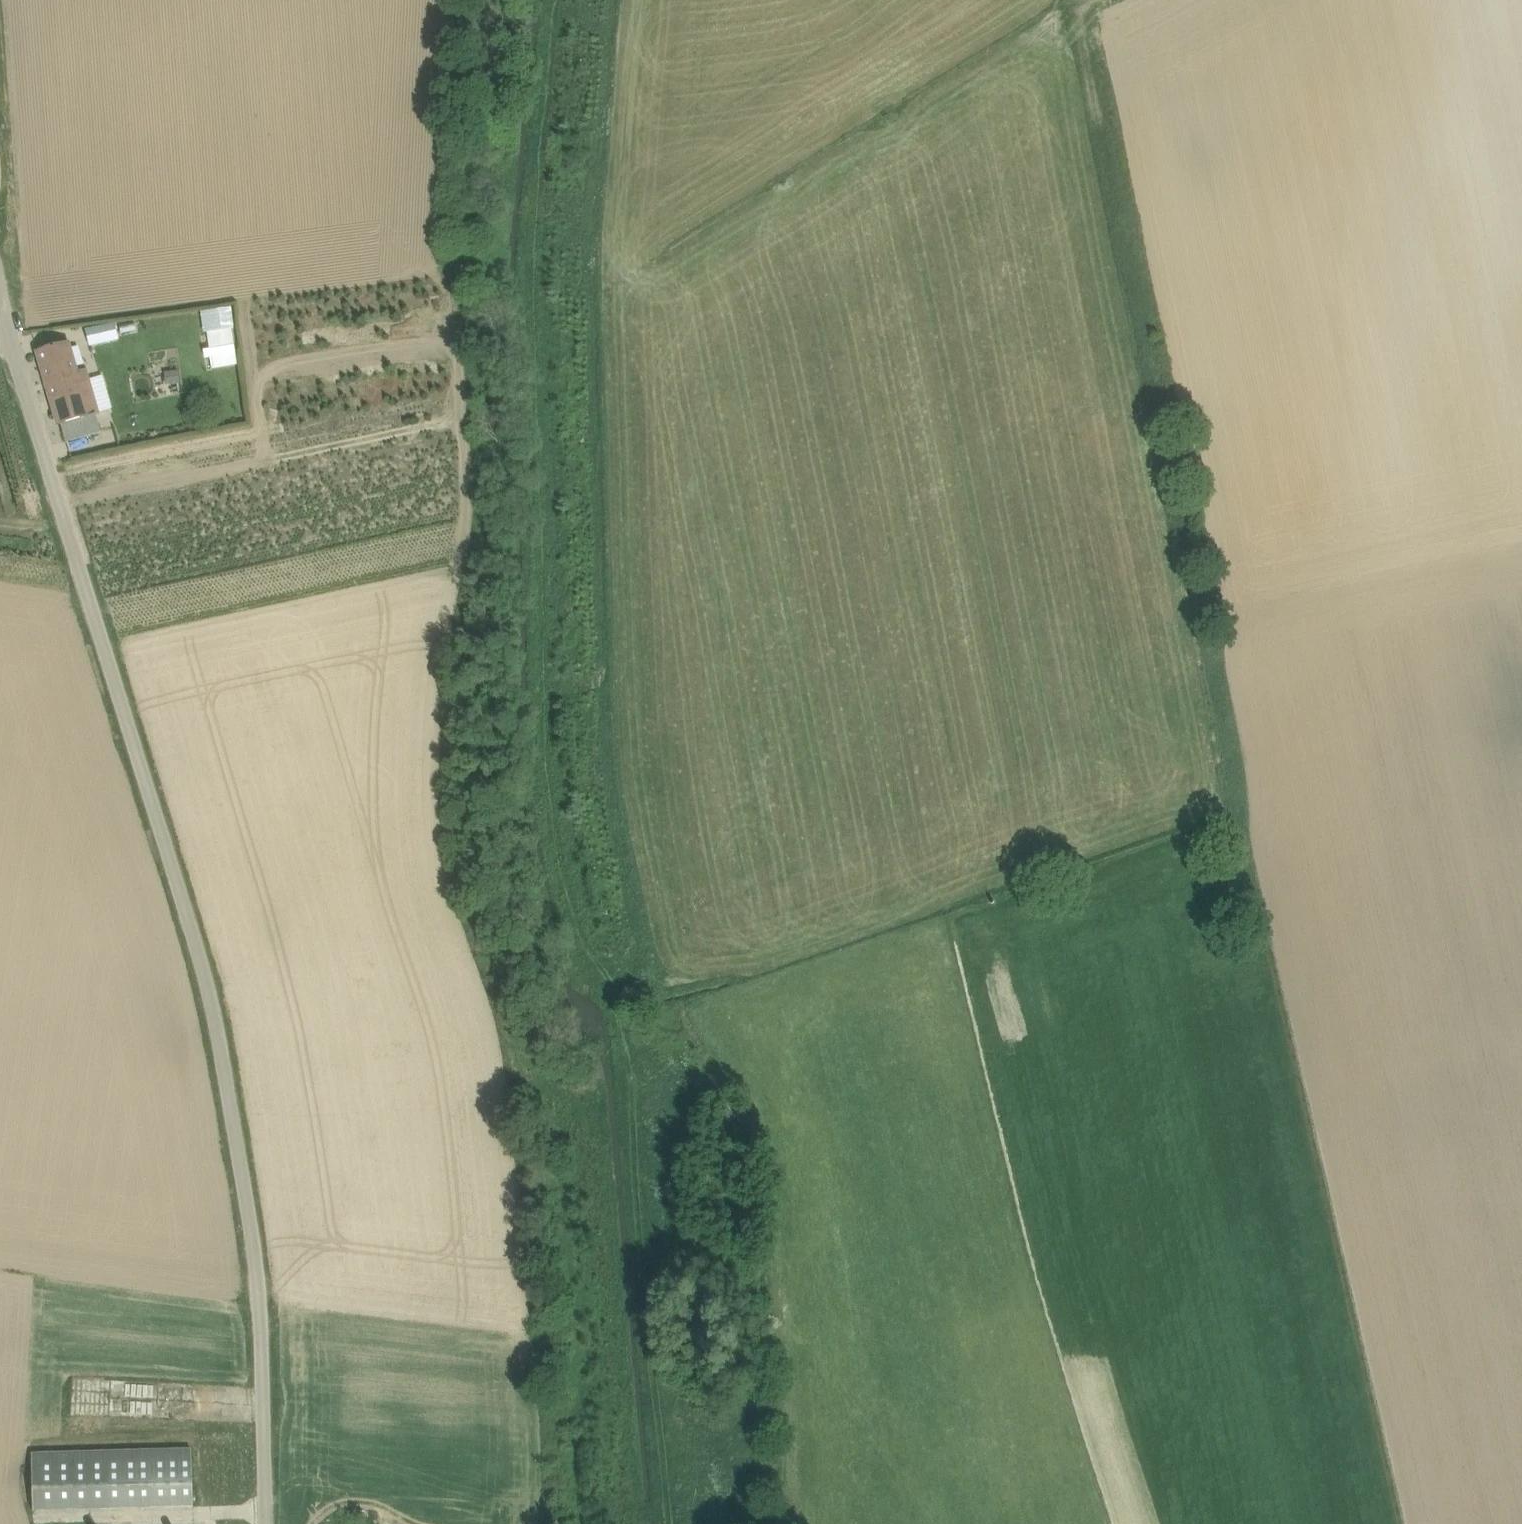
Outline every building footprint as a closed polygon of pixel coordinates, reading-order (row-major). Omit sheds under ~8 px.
[(115,322),(85,329),(89,346),(119,340),(115,322)] [(213,360),(236,355),(231,329),(207,333),(213,360)] [(77,372),(68,343),(38,352),(59,425),(61,424),(66,442),(103,431),(85,370),(77,372)] [(180,384),(179,370),(165,372),(166,386),(180,384)] [(32,1510),(194,1506),(192,1450),(30,1454),(32,1510)]
